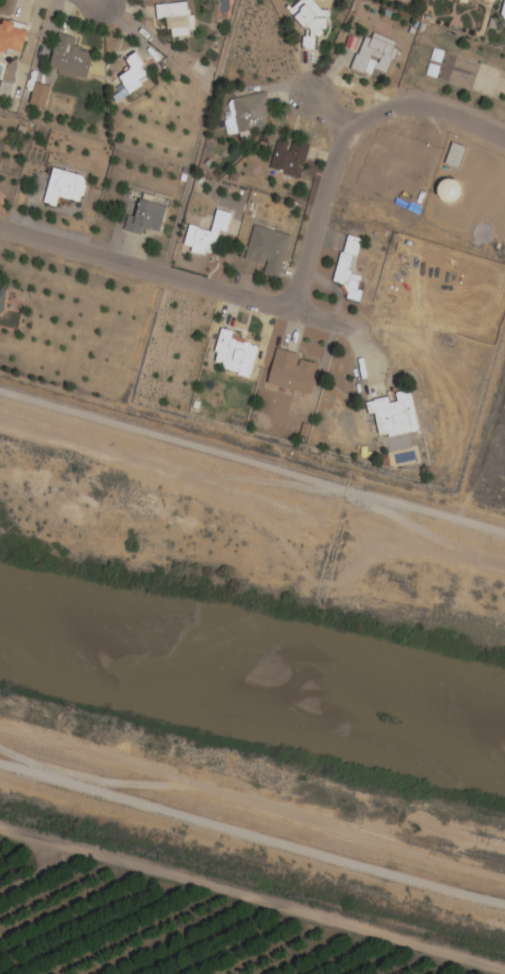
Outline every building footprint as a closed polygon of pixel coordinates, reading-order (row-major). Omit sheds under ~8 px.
[(306,48),(331,24),(309,0),(299,0),(287,11),(308,34),(300,42),(306,48)] [(497,26),(504,28),(504,0),(497,26)] [(188,36),(187,4),(155,5),(155,20),(166,20),(166,36),(188,36)] [(19,57),(26,27),(0,21),(0,52),(19,57)] [(365,33),(350,70),(366,76),(369,68),(385,75),(398,46),(365,33)] [(92,53),(72,48),(74,38),(56,34),(47,70),(85,80),(92,53)] [(137,81),(147,74),(133,53),(124,59),(130,69),(115,80),(126,96),(140,86),(137,81)] [(43,108),(50,88),(35,83),(28,103),(43,108)] [(268,130),(264,95),(229,99),(233,134),(268,130)] [(307,147),(277,139),(269,172),(299,180),(307,147)] [(466,150),(451,143),(443,163),(457,169),(466,150)] [(58,199),(81,204),(87,179),(51,170),(43,204),(56,207),(58,199)] [(442,207),(438,207),(435,205),(431,203),(429,199),(429,195),(429,191),(431,188),(434,185),(437,183),(441,182),(445,183),(449,185),(451,188),(453,192),(453,196),(452,200),(450,203),(446,206),(442,207)] [(123,232),(140,236),(142,229),(158,233),(165,208),(137,200),(133,219),(127,217),(123,232)] [(231,215),(214,212),(210,232),(188,227),(182,250),(204,255),(205,250),(215,253),(220,233),(226,235),(231,215)] [(244,260),(264,265),(262,275),(278,279),(288,236),(252,228),(244,260)] [(333,284),(347,287),(344,300),(358,303),(363,277),(352,274),(359,239),(344,236),(333,284)] [(212,366),(250,375),(257,342),(219,334),(212,366)] [(276,350),(265,385),(306,396),(316,362),(276,350)] [(418,432),(410,391),(391,395),(391,398),(370,402),(377,439),(418,432)]
